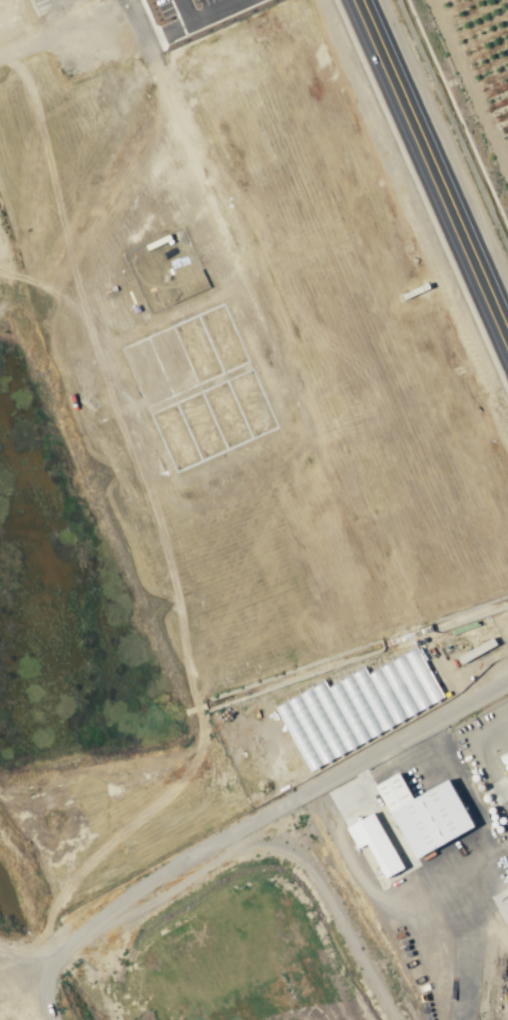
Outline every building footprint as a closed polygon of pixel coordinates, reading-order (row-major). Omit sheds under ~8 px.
[(278,707),(309,770),(447,702),(421,649),(370,674),(368,668),(330,687),(328,683),(278,707)] [(479,829),(455,780),(417,799),(405,773),(381,785),(418,859),(479,829)] [(360,850),(372,844),(388,879),(406,870),(379,813),(350,827),(360,850)]
